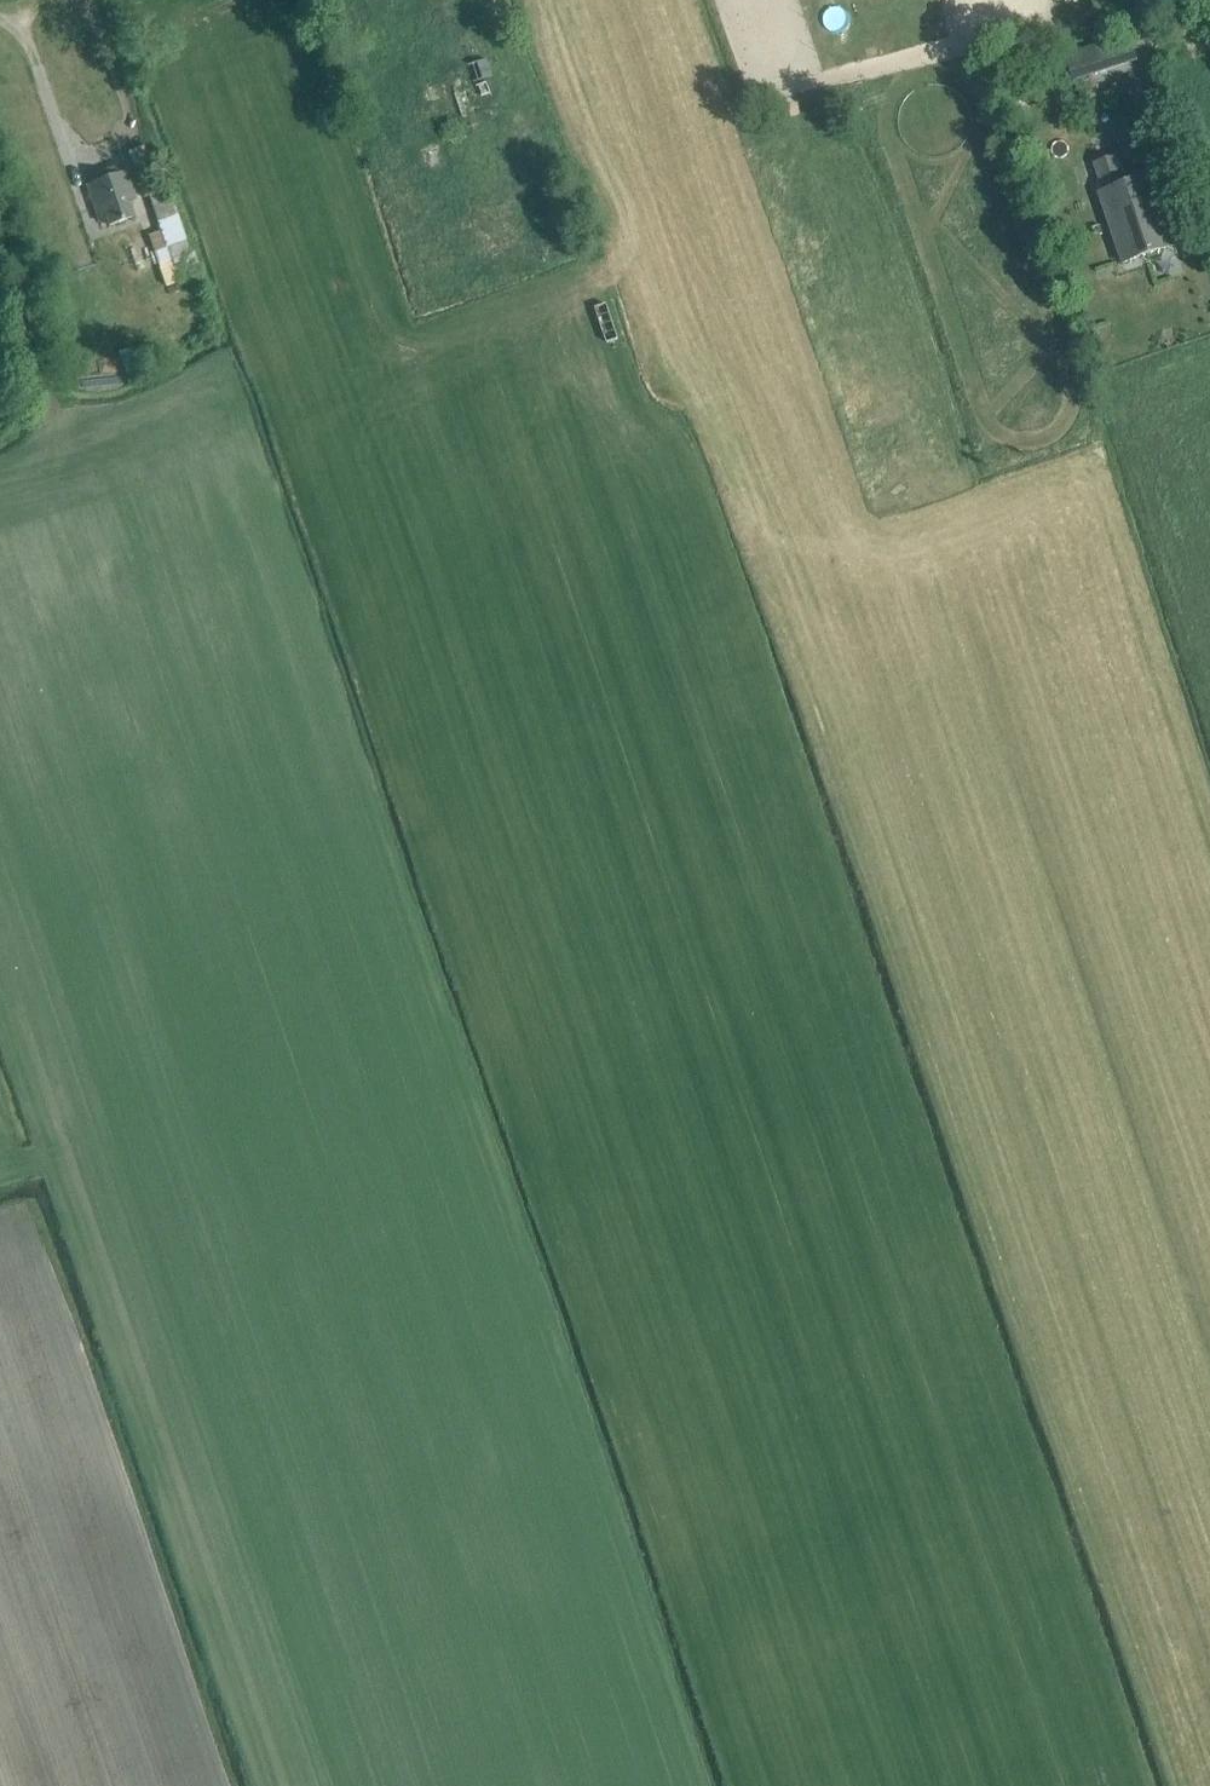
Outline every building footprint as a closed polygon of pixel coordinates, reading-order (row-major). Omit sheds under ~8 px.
[(1064,54),(1071,79),(1139,60),(1131,35),(1064,54)] [(484,81),(493,78),(487,61),(478,64),(484,81)] [(463,119),(495,108),(487,83),(446,97),(436,101),(449,140),(468,134),(463,119)] [(173,218),(164,191),(161,192),(146,147),(129,152),(143,199),(149,197),(160,233),(149,236),(164,287),(201,275),(194,253),(190,255),(178,217),(173,218)] [(1123,265),(1175,247),(1152,178),(1126,186),(1116,158),(1096,165),(1105,193),(1100,195),(1123,265)] [(88,187),(100,221),(107,219),(109,226),(132,218),(123,193),(131,190),(125,174),(88,187)] [(156,368),(150,349),(132,355),(131,349),(119,353),(126,377),(156,368)]
